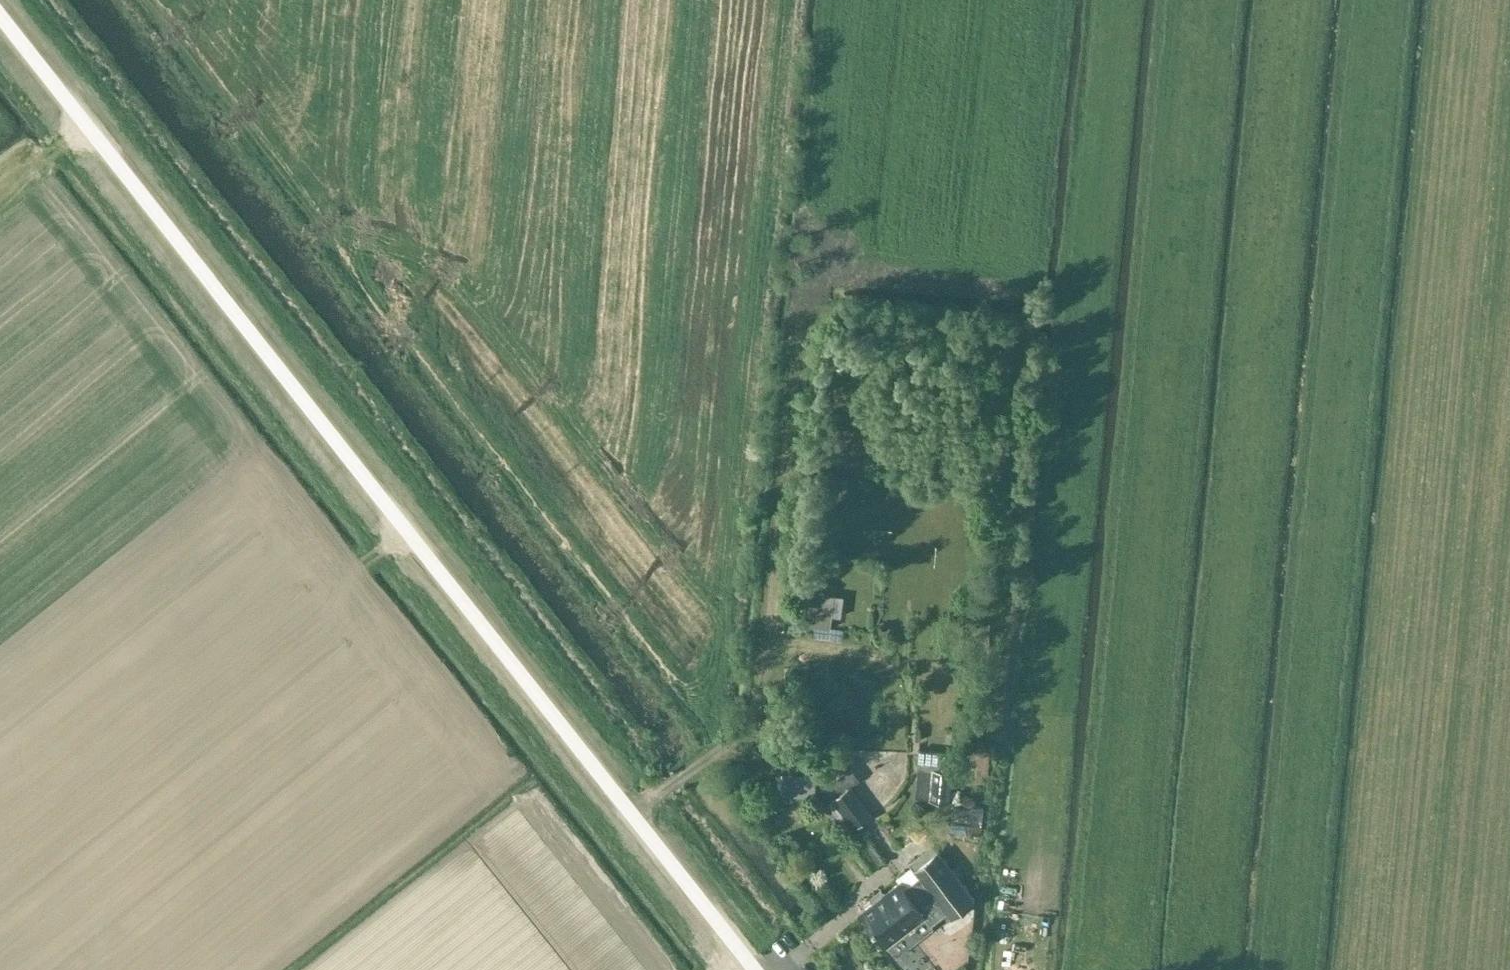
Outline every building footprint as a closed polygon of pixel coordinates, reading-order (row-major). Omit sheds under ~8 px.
[(835,597),(809,594),(804,628),(830,632),(835,597)] [(954,752),(920,749),(919,752),(916,752),(916,757),(920,757),(917,799),(950,801),(954,752)] [(861,780),(851,768),(825,788),(834,800),(824,808),(847,836),(874,814),(852,787),(861,780)] [(873,901),(860,911),(886,945),(925,915),(931,923),(947,911),(951,917),(974,899),(937,851),(914,869),(919,876),(904,887),(899,881),(884,893),(881,889),(870,897),(873,901)]
